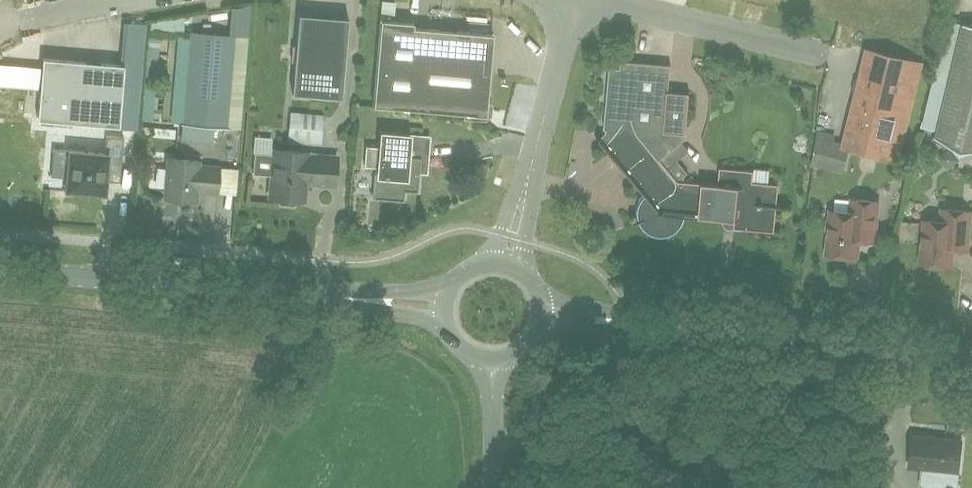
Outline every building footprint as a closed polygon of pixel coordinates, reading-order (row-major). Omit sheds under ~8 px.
[(341,97),(348,17),(298,13),(292,93),(341,97)] [(187,25),(185,15),(158,19),(159,29),(187,25)] [(493,34),(413,27),(413,23),(379,20),(372,106),(485,115),(493,34)] [(961,23),(940,112),(933,111),(932,118),(923,116),(921,128),(935,132),(934,135),(933,136),(950,145),(959,154),(971,150),(971,25),(961,23)] [(190,32),(182,122),(226,126),(234,35),(190,32)] [(139,34),(136,49),(148,51),(151,36),(139,34)] [(868,49),(843,148),(894,160),(919,62),(868,49)] [(118,126),(122,76),(123,64),(42,57),(37,119),(118,126)] [(718,185),(706,184),(677,181),(660,160),(685,139),(690,94),(669,91),(671,65),(620,60),(619,67),(610,66),(604,128),(605,130),(607,133),(600,138),(648,197),(644,199),(642,203),(640,206),(639,210),(638,214),(639,218),(640,222),(641,226),(644,230),(647,232),(650,235),(654,236),(658,237),(662,237),(666,236),(670,235),(674,233),(677,230),(679,227),(681,223),(682,219),(683,215),(734,220),(733,228),(774,232),(778,184),(752,182),(753,171),(719,168),(718,185)] [(127,115),(145,116),(146,103),(127,102),(127,115)] [(327,143),(329,124),(297,122),(296,141),(327,143)] [(417,191),(418,157),(407,156),(408,135),(381,133),(380,147),(365,145),(363,165),(375,166),(372,198),(403,200),(403,191),(417,191)] [(278,148),(279,137),(261,136),(260,147),(278,148)] [(104,192),(106,166),(122,168),(124,140),(107,138),(106,153),(68,150),(65,189),(104,192)] [(274,149),(274,153),(254,152),(252,173),(272,175),(270,197),(302,199),(303,182),(334,184),(336,156),(306,154),(306,151),(274,149)] [(219,166),(198,164),(198,160),(168,157),(164,197),(195,200),(196,187),(202,188),(201,191),(216,192),(219,166)] [(872,242),(876,200),(850,198),(849,212),(829,210),(826,254),(856,257),(857,240),(872,242)] [(950,265),(951,251),(966,252),(970,211),(941,208),(940,221),(924,219),(920,262),(950,265)] [(909,467),(958,472),(962,439),(912,434),(909,467)] [(970,476),(930,475),(930,487),(970,487),(970,476)]
